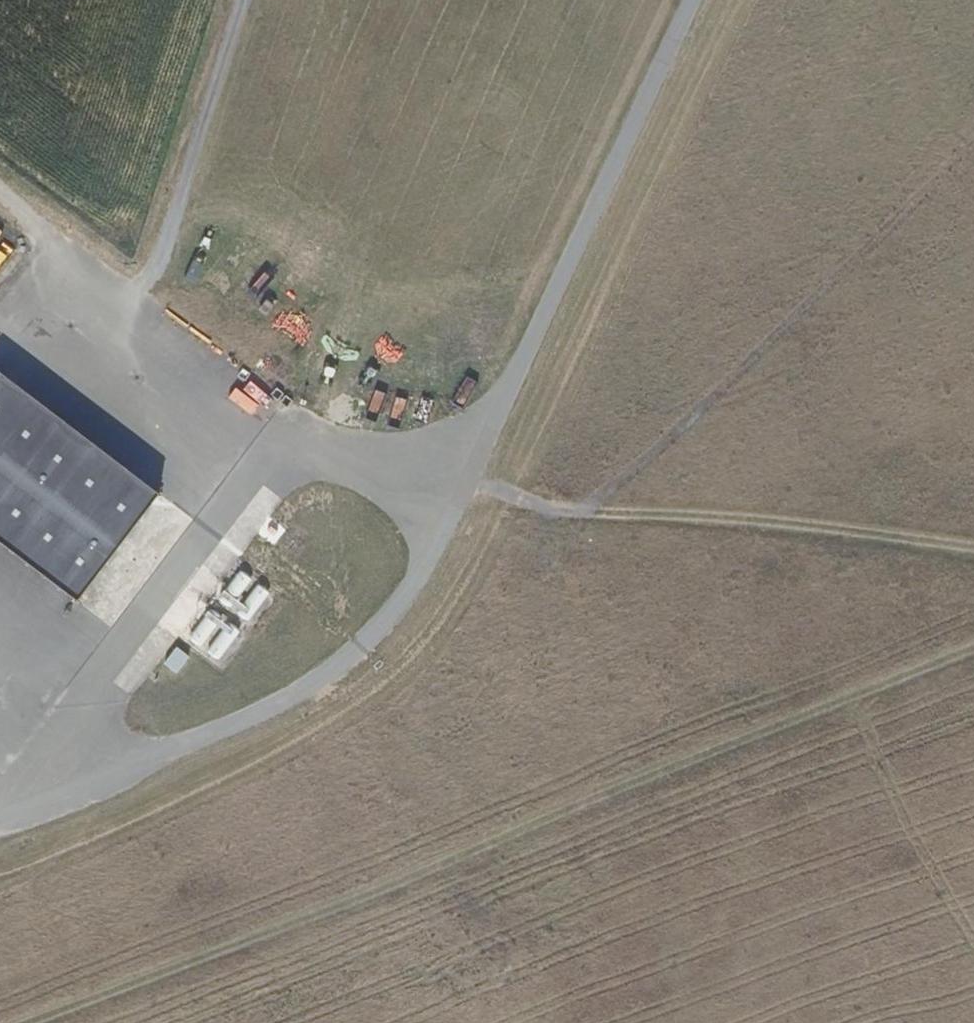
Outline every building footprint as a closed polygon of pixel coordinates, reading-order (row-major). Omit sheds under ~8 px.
[(79,601),(160,494),(0,372),(0,541),(79,601)]
